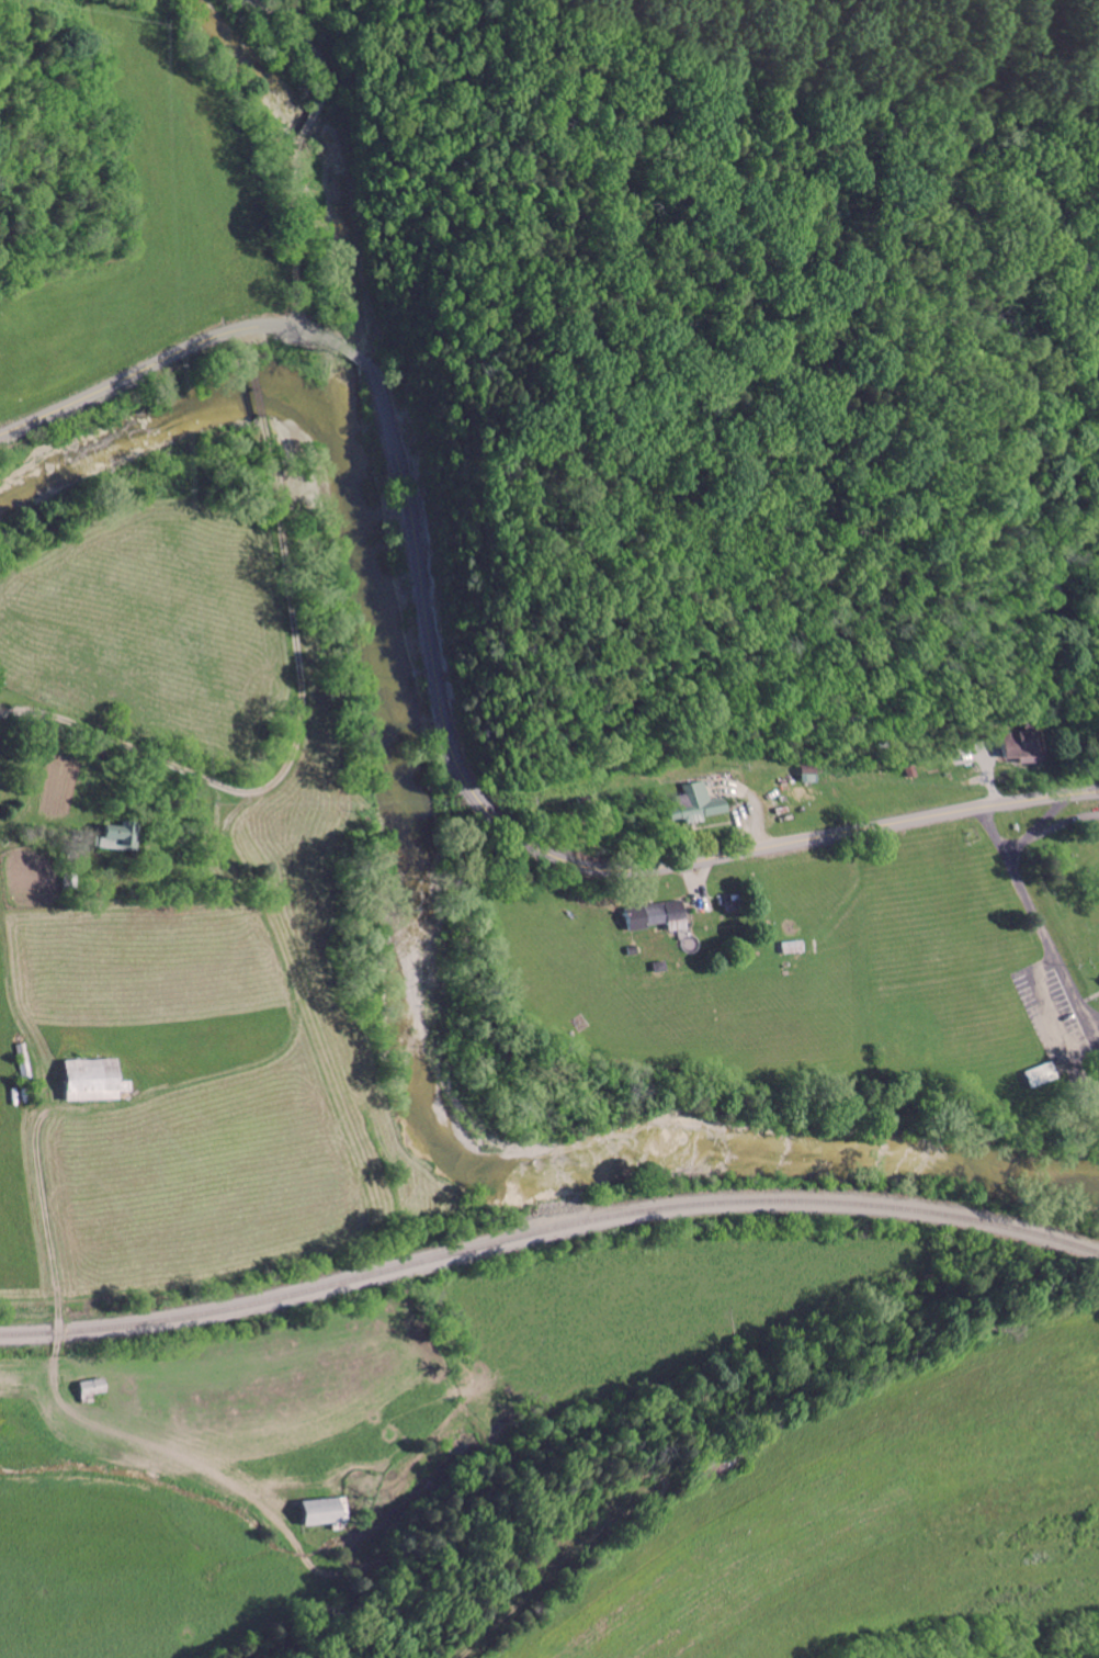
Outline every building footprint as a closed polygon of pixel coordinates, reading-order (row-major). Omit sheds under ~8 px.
[(739,761),(740,771),(726,773),(728,791),(735,790),(736,797),(784,791),(782,774),(764,777),(761,758),(739,761)] [(383,1502),(383,1505),(400,1504),(397,1474),(353,1479),(355,1504),(383,1502)]
